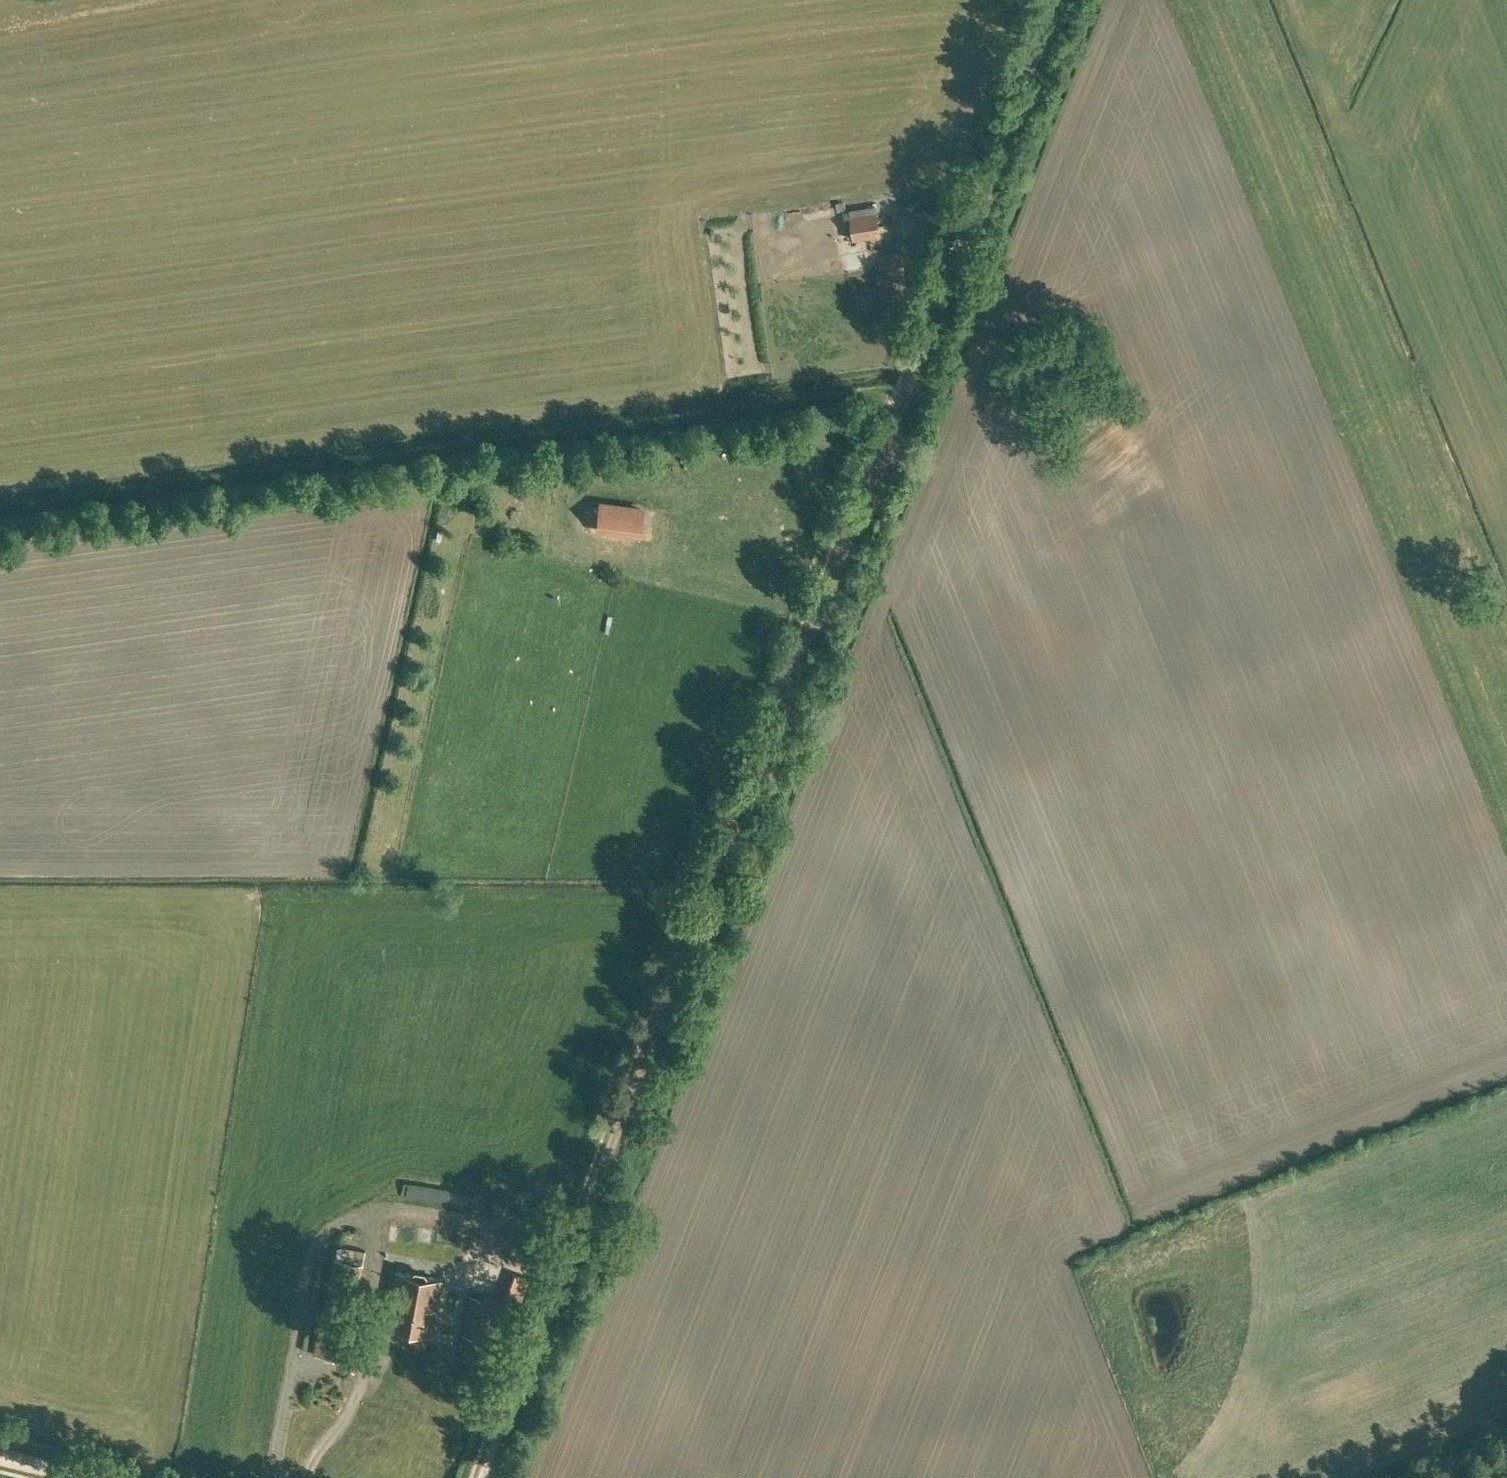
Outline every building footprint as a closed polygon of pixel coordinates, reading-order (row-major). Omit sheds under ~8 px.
[(853,240),(881,236),(878,212),(849,217),(853,240)] [(640,537),(644,507),(598,501),(594,531),(640,537)] [(326,1317),(324,1323),(321,1322),(315,1355),(338,1359),(345,1327),(331,1324),(332,1318),(343,1320),(346,1302),(353,1304),(362,1264),(333,1258),(325,1298),(321,1297),(318,1315),(326,1317)] [(429,1334),(440,1279),(396,1271),(385,1326),(429,1334)] [(508,1302),(470,1295),(462,1335),(499,1342),(508,1302)]
